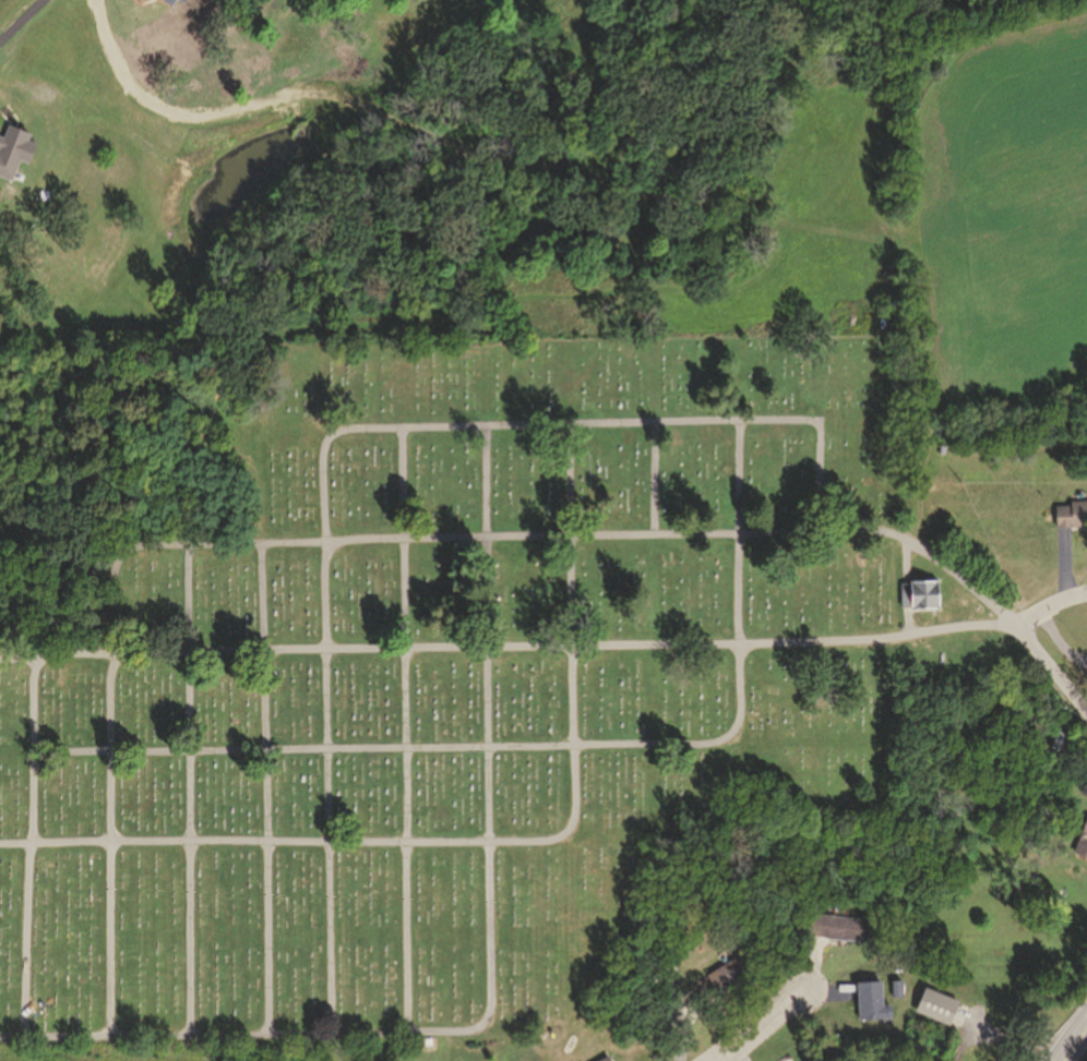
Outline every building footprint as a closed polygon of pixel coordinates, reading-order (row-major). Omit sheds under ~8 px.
[(1052,521),(1086,521),(1086,504),(1068,504),(1068,509),(1052,509),(1052,521)] [(907,615),(906,587),(934,586),(935,613),(907,615)] [(1077,841),(1086,845),(1086,813),(1077,841)] [(813,912),(810,932),(865,939),(868,919),(813,912)] [(694,979),(706,997),(716,989),(721,996),(749,975),(732,952),(694,979)] [(893,974),(893,992),(903,992),(903,974),(893,974)] [(858,979),(858,1016),(892,1016),(892,1003),(883,1003),(883,978),(858,979)] [(925,984),(917,1009),(951,1021),(959,997),(925,984)] [(384,1054),(378,1050),(371,1060),(380,1060),(384,1054)] [(609,1051),(614,1060),(591,1060),(609,1051)]
